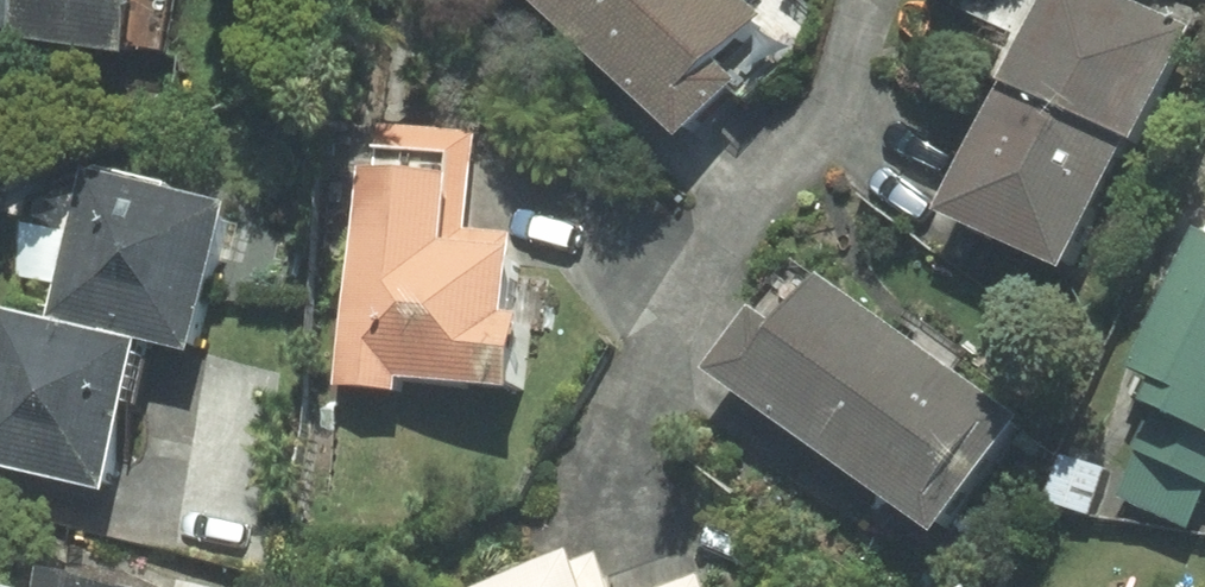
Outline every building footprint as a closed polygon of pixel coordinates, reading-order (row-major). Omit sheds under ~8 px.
[(141,65),(152,0),(0,0),(0,41),(141,65)] [(698,153),(797,46),(747,0),(531,0),(698,153)] [(1112,0),(1046,0),(1001,96),(1143,162),(1199,41),(1112,0)] [(1129,179),(992,108),(934,222),(1070,292),(1129,179)] [(518,331),(523,241),(472,237),(478,140),(361,132),(343,405),(403,408),(403,396),(525,403),(529,332),(518,331)] [(60,329),(5,316),(1,332),(0,332),(0,470),(117,497),(151,350),(206,363),(241,212),(169,195),(95,178),(60,329)] [(1204,520),(1204,238),(1137,400),(1159,409),(1121,500),(1199,533),(1204,520)] [(795,263),(712,379),(943,545),(1026,430),(795,263)] [(601,551),(500,586),(614,586),(601,551)] [(47,579),(46,586),(84,586),(47,579)]
